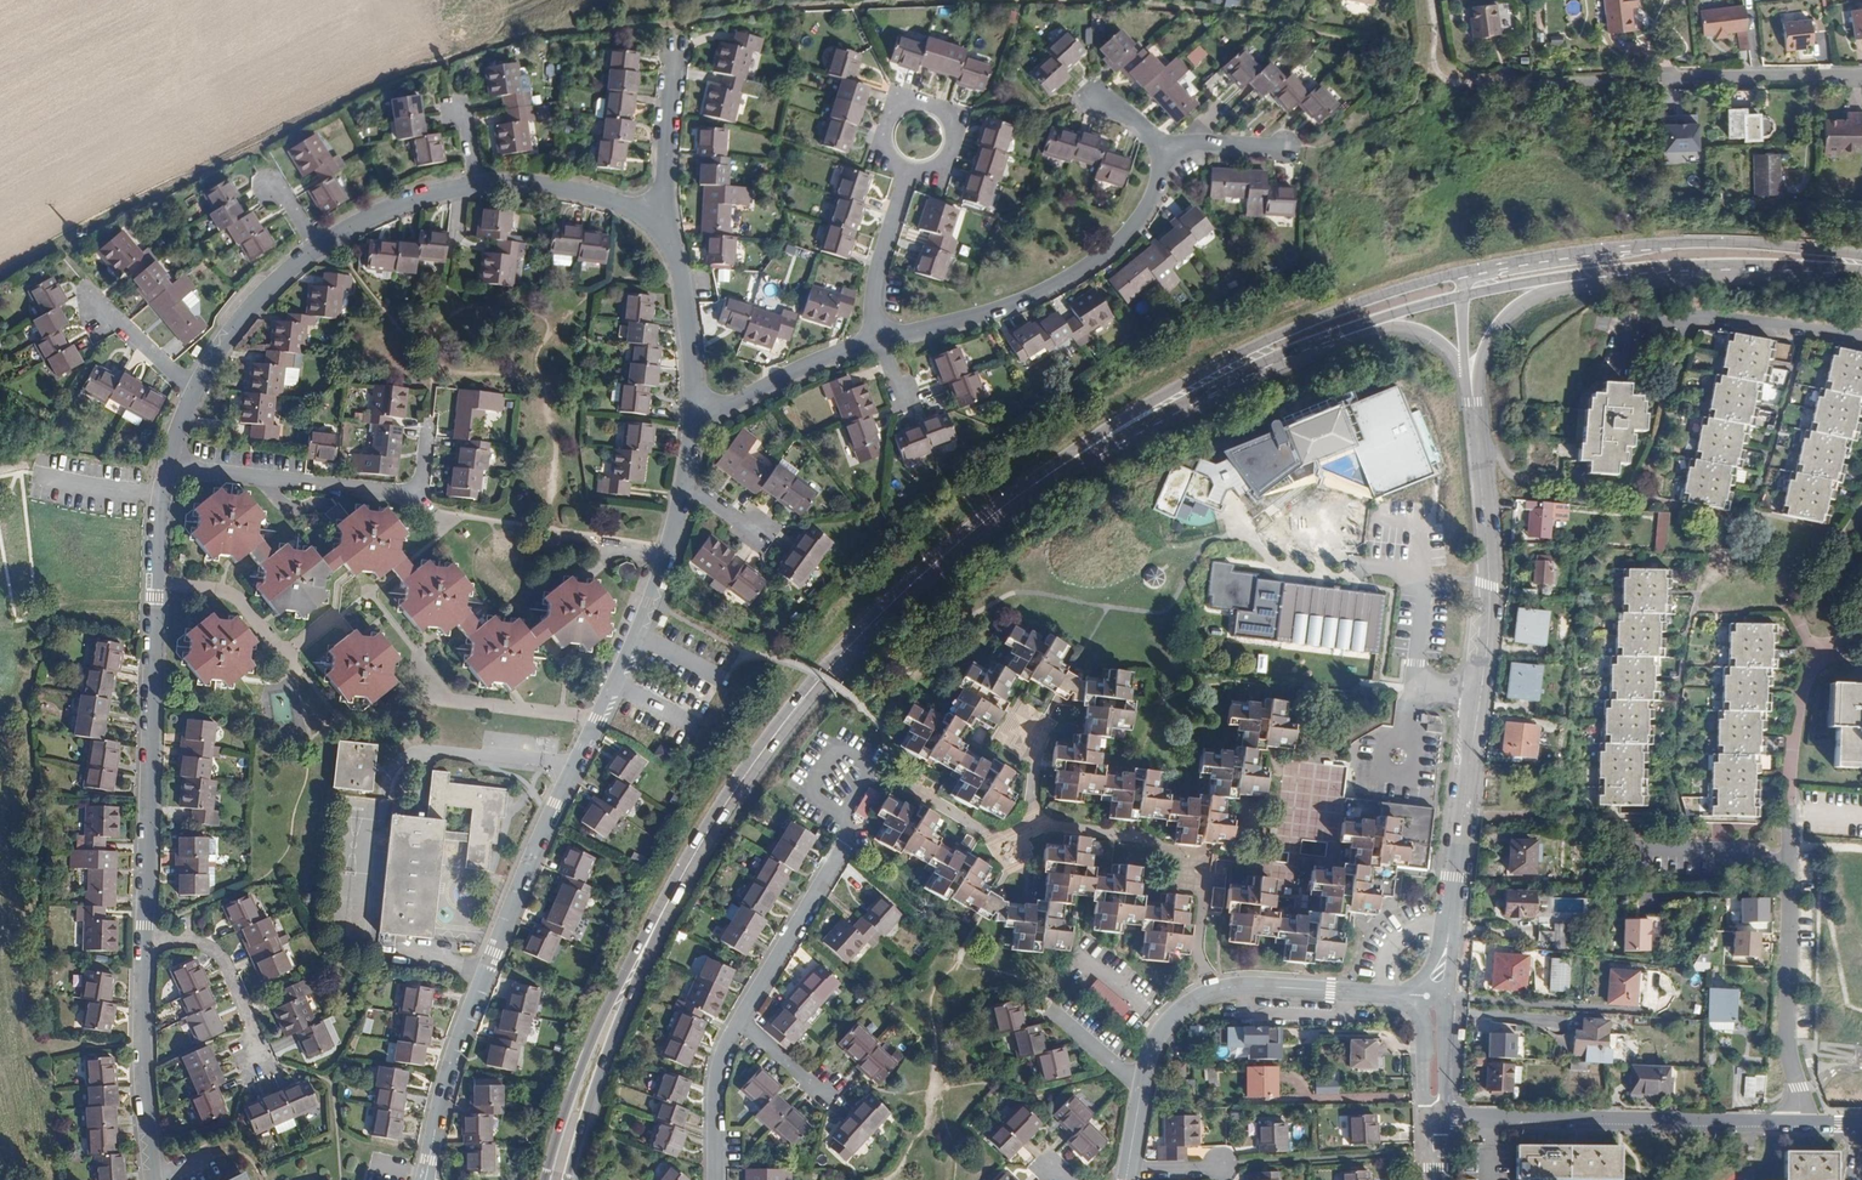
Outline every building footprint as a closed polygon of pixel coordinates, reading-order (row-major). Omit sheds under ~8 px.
[(1614,34),(1637,32),(1634,8),(1641,8),(1640,0),(1609,0),(1614,34)] [(1495,4),(1474,7),(1476,26),(1473,26),(1474,38),(1498,36),(1495,4)] [(1741,5),(1697,10),(1700,35),(1736,31),(1738,51),(1746,49),(1741,5)] [(1849,11),(1852,38),(1861,37),(1861,9),(1849,11)] [(1808,20),(1781,22),(1784,50),(1796,49),(1796,46),(1810,45),(1808,20)] [(1099,49),(1111,64),(1110,65),(1115,72),(1120,68),(1137,53),(1118,31),(1099,49)] [(720,43),(712,72),(724,75),(743,80),(750,51),(757,53),(761,39),(735,32),(731,46),(720,43)] [(1045,51),(1050,56),(1064,71),(1078,58),(1077,56),(1083,51),(1066,32),(1045,51)] [(897,36),(889,60),(897,63),(897,65),(915,71),(917,65),(924,45),(897,36)] [(924,45),(917,65),(936,72),(945,45),(926,39),(924,45)] [(1196,44),(1183,58),(1193,67),(1206,54),(1196,44)] [(945,45),(936,72),(956,78),(962,58),(964,51),(945,45)] [(834,47),(825,74),(841,79),(851,82),(858,63),(855,62),(857,55),(834,47)] [(1137,53),(1120,68),(1126,75),(1128,74),(1141,88),(1144,86),(1161,70),(1143,48),(1137,53)] [(1225,65),(1230,71),(1228,73),(1241,89),(1248,82),(1262,71),(1243,48),(1225,65)] [(608,49),(606,70),(609,70),(633,73),(635,53),(608,49)] [(1029,75),(1047,95),(1068,76),(1064,71),(1050,56),(1029,75)] [(1144,86),(1156,100),(1153,102),(1173,126),(1197,106),(1191,98),(1188,100),(1174,84),(1188,72),(1176,57),(1161,70),(1144,86)] [(956,78),(954,85),(972,90),(974,88),(981,90),(989,66),(962,58),(956,78)] [(484,68),(489,97),(501,95),(503,109),(530,105),(528,90),(519,92),(514,62),(484,68)] [(1248,82),(1262,100),(1271,92),(1284,81),(1269,64),(1262,71),(1248,82)] [(609,70),(606,90),(633,94),(635,73),(633,73),(609,70)] [(1203,83),(1217,97),(1229,86),(1216,72),(1203,83)] [(743,80),(724,75),(720,89),(708,86),(701,115),(731,123),(739,94),(757,98),(760,84),(743,80)] [(1271,92),(1276,98),(1274,100),(1287,116),(1298,106),(1309,96),(1290,75),(1284,81),(1271,92)] [(841,79),(835,98),(861,107),(867,87),(851,82),(841,79)] [(1309,96),(1298,106),(1311,123),(1314,120),(1318,125),(1337,108),(1320,87),(1309,96)] [(606,90),(603,118),(604,119),(627,121),(628,113),(631,113),(633,94),(606,90)] [(390,100),(393,120),(420,116),(417,96),(390,100)] [(835,98),(828,118),(855,126),(861,107),(835,98)] [(493,125),(499,155),(529,150),(524,121),(533,119),(530,105),(503,109),(506,123),(493,125)] [(1744,122),(1737,122),(1737,131),(1744,130),(1744,139),(1758,138),(1758,136),(1762,136),(1765,135),(1767,135),(1769,133),(1771,131),(1772,129),(1772,126),(1772,123),(1771,121),(1769,118),(1767,117),(1763,115),(1757,116),(1757,113),(1744,114),(1744,122)] [(1823,153),(1839,154),(1839,151),(1858,151),(1859,136),(1861,136),(1861,115),(1846,114),(1845,120),(1845,124),(1840,124),(1840,120),(1824,120),(1823,153)] [(393,120),(396,140),(411,138),(423,136),(420,116),(393,120)] [(828,118),(819,145),(843,153),(846,145),(848,146),(855,126),(828,118)] [(604,119),(602,139),(625,142),(629,142),(631,122),(627,121),(604,119)] [(982,126),(975,146),(978,147),(1002,154),(1011,127),(987,120),(985,127),(982,126)] [(1675,123),(1663,124),(1664,150),(1664,159),(1698,158),(1698,149),(1697,122),(1685,123),(1675,123)] [(697,127),(696,147),(698,148),(698,156),(723,158),(724,129),(697,127)] [(1048,129),(1041,154),(1068,162),(1069,158),(1077,135),(1057,129),(1056,132),(1048,129)] [(1077,135),(1069,158),(1096,166),(1101,152),(1104,142),(1097,140),(1097,137),(1078,131),(1077,135)] [(286,151),(302,176),(313,169),(320,182),(331,175),(343,167),(335,155),(328,159),(312,134),(286,151)] [(411,138),(415,165),(442,162),(439,141),(436,141),(435,134),(423,136),(411,138)] [(598,138),(594,166),(618,169),(619,162),(623,162),(625,142),(602,139),(598,138)] [(978,147),(970,174),(994,181),(997,182),(1005,155),(1002,154),(978,147)] [(1096,166),(1092,178),(1120,187),(1128,160),(1101,152),(1096,166)] [(1748,155),(1749,197),(1759,197),(1758,185),(1754,185),(1753,155),(1748,155)] [(699,165),(699,185),(706,186),(726,187),(728,158),(723,158),(698,156),(697,156),(697,164),(699,165)] [(842,169),(833,196),(836,197),(859,205),(869,178),(842,169)] [(1210,172),(1209,201),(1223,201),(1223,199),(1247,200),(1246,216),(1265,217),(1265,214),(1266,189),(1267,176),(1250,175),(1249,173),(1210,172)] [(967,173),(961,191),(964,192),(961,200),(985,208),(994,181),(970,174),(967,173)] [(307,190),(318,207),(320,206),(324,212),(345,199),(331,175),(320,182),(307,190)] [(203,192),(213,210),(231,200),(236,197),(225,179),(203,192)] [(703,203),(702,235),(707,236),(731,237),(731,227),(729,227),(730,205),(750,206),(752,189),(726,187),(706,186),(705,203),(703,203)] [(1266,189),(1265,214),(1292,215),(1292,187),(1273,187),(1273,189),(1266,189)] [(836,197),(827,225),(851,232),(854,223),(857,224),(863,206),(859,205),(836,197)] [(213,210),(208,214),(218,230),(225,226),(242,216),(231,200),(213,210)] [(930,231),(926,247),(948,254),(952,256),(957,241),(950,238),(958,211),(928,201),(920,227),(930,231)] [(469,227),(476,227),(477,207),(470,207),(469,227)] [(1167,225),(1172,232),(1185,248),(1209,229),(1192,208),(1177,220),(1176,219),(1167,225)] [(482,210),(480,229),(478,229),(477,238),(496,240),(505,241),(509,213),(482,210)] [(225,226),(236,243),(238,241),(259,229),(248,212),(242,216),(225,226)] [(551,227),(549,247),(548,252),(576,255),(579,232),(579,228),(558,225),(557,226),(557,227),(551,227)] [(827,225),(818,252),(845,260),(852,241),(848,240),(851,232),(827,225)] [(238,241),(249,259),(272,245),(261,228),(259,229),(238,241)] [(95,250),(115,273),(125,265),(134,275),(152,260),(155,258),(145,247),(140,252),(120,230),(95,250)] [(416,245),(415,258),(443,261),(446,234),(426,232),(426,234),(417,233),(416,245)] [(579,232),(576,255),(576,260),(604,263),(607,237),(597,236),(597,233),(579,232)] [(1156,241),(1149,247),(1151,249),(1167,271),(1190,253),(1185,248),(1172,232),(1158,243),(1156,241)] [(707,236),(706,256),(707,256),(708,257),(708,264),(734,266),(735,238),(731,237),(707,236)] [(482,253),(478,283),(510,287),(514,257),(522,258),(524,243),(505,241),(496,240),(495,254),(482,253)] [(367,243),(364,268),(393,271),(396,243),(376,241),(375,243),(367,243)] [(396,243),(393,271),(413,273),(415,258),(416,245),(396,243)] [(919,254),(914,274),(940,282),(948,254),(926,247),(924,247),(921,255),(919,254)] [(1135,258),(1106,280),(1125,305),(1136,297),(1134,293),(1153,279),(1164,294),(1178,284),(1167,271),(1151,249),(1137,260),(1135,258)] [(131,278),(144,293),(142,295),(148,302),(171,283),(152,260),(134,275),(131,278)] [(148,302),(160,317),(159,318),(183,345),(206,326),(196,315),(194,316),(180,299),(195,286),(183,272),(171,283),(148,302)] [(309,286),(305,316),(313,316),(337,319),(340,290),(347,290),(349,275),(323,273),(320,287),(309,286)] [(27,289),(41,315),(57,306),(66,301),(56,283),(54,284),(50,276),(27,289)] [(809,288),(800,317),(828,326),(832,314),(846,319),(854,293),(839,289),(837,297),(809,288)] [(1068,307),(1074,318),(1062,326),(1070,338),(1077,349),(1089,341),(1085,334),(1109,318),(1093,291),(1068,307)] [(624,294),(620,322),(627,323),(648,325),(650,305),(648,305),(648,297),(624,294)] [(724,298),(717,322),(724,324),(723,327),(743,333),(750,310),(751,307),(724,298)] [(41,315),(32,320),(41,337),(57,328),(66,323),(57,306),(41,315)] [(750,310),(743,333),(741,339),(769,349),(773,337),(787,341),(795,316),(781,311),(778,319),(750,310)] [(274,321),(270,351),(290,353),(300,354),(304,325),(312,326),(313,316),(305,316),(286,313),(285,322),(274,321)] [(1029,329),(1042,349),(1045,354),(1070,338),(1062,326),(1055,315),(1038,325),(1037,324),(1029,329)] [(627,323),(624,344),(631,344),(651,347),(654,326),(648,325),(627,323)] [(1713,413),(1711,423),(1706,422),(1701,450),(1706,450),(1704,460),(1700,459),(1696,458),(1690,457),(1689,467),(1684,493),(1682,503),(1687,504),(1725,511),(1727,502),(1731,502),(1733,490),(1729,489),(1730,485),(1734,485),(1736,476),(1732,475),(1733,465),(1737,466),(1743,467),(1744,458),(1749,459),(1751,447),(1746,446),(1747,441),(1751,442),(1752,441),(1754,431),(1749,430),(1751,421),(1756,422),(1760,422),(1761,413),(1766,413),(1768,402),(1763,401),(1764,397),(1769,397),(1771,384),(1767,383),(1768,375),(1773,376),(1776,376),(1778,368),(1782,369),(1785,357),(1780,356),(1781,351),(1786,351),(1788,341),(1783,340),(1785,330),(1749,323),(1747,333),(1742,332),(1737,360),(1742,361),(1740,369),(1735,369),(1730,368),(1729,376),(1725,375),(1719,405),(1723,405),(1721,415),(1717,414),(1713,413)] [(1002,338),(1019,364),(1042,349),(1029,329),(1026,325),(1011,335),(1010,333),(1002,338)] [(34,341),(43,359),(46,358),(67,346),(57,328),(41,337),(34,341)] [(1802,462),(1806,463),(1805,472),(1800,471),(1794,470),(1792,480),(1788,479),(1782,508),(1787,508),(1785,517),(1823,525),(1825,517),(1829,517),(1831,506),(1827,505),(1828,499),(1832,500),(1834,488),(1831,488),(1832,478),(1836,479),(1842,480),(1843,471),(1848,472),(1850,460),(1846,460),(1847,454),(1851,455),(1853,444),(1849,444),(1851,434),(1855,435),(1861,436),(1861,428),(1861,341),(1851,339),(1850,348),(1846,347),(1840,376),(1844,377),(1842,386),(1838,385),(1833,384),(1831,392),(1826,391),(1820,418),(1826,419),(1825,428),(1819,427),(1813,426),(1812,436),(1807,435),(1802,462)] [(46,358),(56,375),(80,362),(70,344),(67,346),(46,358)] [(631,344),(629,365),(655,368),(658,347),(651,347),(631,344)] [(931,365),(939,386),(947,383),(964,376),(955,350),(931,358),(931,365)] [(251,363),(247,394),(279,397),(282,367),(289,367),(290,353),(270,351),(265,351),(263,364),(251,363)] [(629,365),(626,384),(644,386),(653,387),(655,368),(629,365)] [(79,389),(103,404),(106,398),(118,379),(100,369),(99,371),(92,367),(79,389)] [(118,379),(106,398),(124,408),(137,385),(138,383),(121,373),(118,379)] [(947,383),(954,402),(955,401),(958,409),(981,400),(972,374),(964,376),(947,383)] [(833,397),(843,425),(868,415),(873,413),(863,386),(851,390),(846,377),(820,386),(825,400),(833,397)] [(609,400),(616,401),(618,383),(611,382),(609,400)] [(620,384),(616,412),(643,415),(646,395),(644,395),(644,386),(626,384),(620,384)] [(137,385),(124,408),(148,422),(162,397),(145,388),(143,389),(137,385)] [(374,385),(371,413),(362,412),(361,423),(371,424),(387,426),(388,417),(401,418),(405,389),(374,385)] [(1264,439),(1287,472),(1299,469),(1372,501),(1430,477),(1397,385),(1338,407),(1336,400),(1282,420),(1279,421),(1277,421),(1276,419),(1273,419),(1271,420),(1269,422),(1268,426),(1272,436),(1264,439)] [(1626,401),(1626,390),(1594,389),(1594,401),(1583,401),(1583,406),(1581,406),(1581,417),(1577,417),(1577,450),(1573,450),(1573,466),(1585,467),(1585,478),(1613,479),(1613,467),(1628,467),(1627,450),(1632,450),(1632,439),(1628,439),(1628,435),(1645,435),(1644,418),(1641,418),(1641,406),(1637,406),(1637,401),(1626,401)] [(455,408),(451,439),(457,440),(481,443),(482,434),(479,433),(482,411),(500,413),(503,395),(459,390),(457,408),(455,408)] [(247,394),(244,423),(257,424),(255,439),(281,442),(282,427),(275,427),(279,397),(247,394)] [(841,425),(851,451),(875,443),(873,436),(874,435),(868,415),(843,425),(841,425)] [(919,428),(926,452),(955,443),(946,416),(918,424),(919,428)] [(625,423),(621,451),(643,454),(646,454),(647,446),(649,446),(651,426),(625,423)] [(373,434),(371,455),(352,453),(350,472),(392,477),(394,458),(397,458),(400,427),(387,426),(371,424),(370,433),(373,434)] [(893,440),(902,463),(928,453),(926,452),(919,428),(899,435),(900,436),(893,440)] [(307,431),(305,449),(304,457),(313,458),(313,460),(332,462),(335,435),(307,431)] [(728,478),(753,496),(759,489),(767,478),(760,473),(758,475),(739,462),(751,445),(738,435),(712,469),(726,480),(728,478)] [(1196,468),(1211,475),(1214,481),(1213,483),(1208,494),(1221,499),(1226,488),(1246,483),(1252,480),(1261,491),(1287,472),(1264,439),(1232,451),(1225,457),(1214,461),(1201,455),(1196,468)] [(459,450),(457,469),(479,471),(483,472),(486,444),(481,443),(457,440),(457,449),(459,450)] [(601,479),(600,493),(625,496),(627,482),(639,484),(643,454),(621,451),(612,450),(609,480),(601,479)] [(1211,475),(1196,468),(1175,460),(1156,509),(1175,517),(1184,497),(1220,512),(1224,503),(1220,501),(1221,499),(1208,494),(1213,483),(1214,481),(1211,475)] [(452,468),(450,487),(448,487),(447,497),(476,500),(479,471),(457,469),(452,468)] [(767,478),(759,489),(775,501),(790,480),(775,468),(767,478)] [(790,480),(775,501),(791,513),(794,509),(800,514),(813,497),(790,480)] [(225,521),(238,559),(245,554),(258,572),(321,559),(321,558),(313,559),(306,550),(299,555),(288,553),(282,546),(268,556),(253,537),(255,525),(261,520),(240,493),(232,499),(220,496),(216,491),(215,493),(225,521)] [(190,512),(195,518),(195,527),(225,521),(215,493),(190,512)] [(337,501),(324,514),(332,522),(345,508),(337,501)] [(1531,510),(1530,524),(1534,524),(1533,537),(1549,539),(1552,503),(1526,501),(1525,509),(1531,510)] [(354,512),(344,541),(346,553),(348,575),(351,578),(357,574),(359,574),(355,543),(356,536),(364,513),(360,508),(354,512)] [(356,536),(355,543),(359,574),(369,577),(373,582),(401,560),(396,554),(397,541),(403,537),(383,511),(376,515),(365,514),(364,513),(356,536)] [(332,529),(336,535),(335,548),(321,558),(346,553),(344,541),(354,512),(332,529)] [(1660,513),(1658,542),(1667,543),(1670,514),(1660,513)] [(187,535),(209,561),(216,555),(226,557),(232,564),(238,559),(225,521),(195,527),(194,529),(187,535)] [(802,536),(790,552),(812,568),(828,546),(809,531),(804,537),(802,536)] [(692,562),(716,581),(708,591),(720,600),(728,589),(737,576),(726,566),(733,557),(709,538),(692,562)] [(781,570),(776,577),(796,591),(812,568),(790,552),(779,568),(781,570)] [(254,591),(274,617),(281,612),(292,614),(297,621),(324,599),(319,592),(320,581),(341,565),(348,575),(346,553),(321,558),(321,559),(258,572),(260,575),(259,587),(254,591)] [(1557,584),(1558,571),(1551,571),(1551,562),(1549,562),(1549,558),(1536,557),(1536,562),(1535,562),(1534,583),(1557,584)] [(1210,595),(1214,567),(1221,568),(1221,562),(1233,564),(1231,569),(1232,569),(1235,562),(1211,559),(1206,595),(1210,595)] [(1377,653),(1384,594),(1376,593),(1256,578),(1257,572),(1232,569),(1231,569),(1233,564),(1221,562),(1221,568),(1214,567),(1210,595),(1208,607),(1235,610),(1232,635),(1272,640),(1377,653)] [(424,564),(409,575),(414,581),(429,570),(424,564)] [(1152,587),(1164,575),(1153,564),(1142,576),(1152,587)] [(616,582),(621,585),(630,582),(632,575),(629,569),(624,565),(616,569),(613,576),(616,582)] [(461,665),(474,682),(481,691),(487,687),(499,689),(504,695),(531,675),(531,674),(526,668),(528,653),(546,639),(556,652),(563,647),(576,649),(580,654),(608,634),(603,628),(605,615),(610,611),(590,585),(584,589),(571,588),(566,582),(540,601),(544,608),(543,622),(523,636),(513,623),(506,628),(493,626),(489,621),(476,630),(461,611),(463,598),(468,594),(447,567),(441,572),(429,570),(414,581),(409,575),(397,583),(402,590),(401,603),(394,608),(415,635),(421,630),(434,631),(440,638),(453,629),(467,648),(466,661),(461,665)] [(737,576),(728,589),(750,606),(764,587),(757,581),(758,580),(743,568),(737,576)] [(1610,704),(1610,713),(1606,713),(1600,713),(1600,724),(1596,724),(1596,752),(1601,751),(1601,760),(1596,760),(1591,760),(1591,770),(1586,770),(1586,799),(1591,799),(1591,808),(1591,817),(1586,817),(1586,828),(1633,826),(1633,816),(1629,816),(1629,807),(1629,798),(1633,797),(1633,785),(1629,786),(1629,781),(1633,781),(1633,770),(1628,769),(1628,759),(1632,759),(1638,759),(1638,751),(1642,751),(1642,739),(1638,739),(1638,734),(1642,734),(1642,723),(1638,723),(1638,713),(1642,713),(1648,712),(1648,704),(1652,703),(1652,691),(1648,691),(1647,686),(1652,686),(1652,674),(1647,674),(1647,666),(1652,666),(1658,666),(1658,656),(1662,656),(1662,645),(1657,645),(1658,639),(1662,639),(1662,628),(1658,628),(1658,619),(1662,619),(1667,619),(1667,609),(1672,609),(1672,596),(1667,596),(1667,591),(1672,591),(1672,579),(1667,579),(1667,571),(1631,571),(1631,579),(1625,579),(1625,609),(1631,609),(1631,619),(1625,619),(1621,619),(1621,629),(1616,628),(1616,657),(1622,657),(1621,666),(1616,666),(1610,666),(1609,675),(1605,675),(1606,704),(1610,704)] [(1536,599),(1537,590),(1522,589),(1521,598),(1536,599)] [(1541,643),(1545,613),(1518,610),(1513,639),(1541,643)] [(180,660),(201,686),(207,682),(219,683),(224,689),(250,668),(246,663),(247,649),(254,644),(232,617),(226,622),(213,621),(208,615),(182,636),(187,641),(185,655),(180,660)] [(977,671),(964,663),(955,679),(963,684),(966,679),(995,696),(997,696),(998,695),(1003,686),(1000,684),(1007,670),(1019,676),(1024,667),(1019,664),(1030,646),(1039,651),(1026,674),(1037,680),(1039,676),(1054,684),(1064,667),(1052,660),(1054,657),(1052,655),(1057,646),(1060,641),(1043,631),(1038,640),(1034,638),(1037,633),(1026,627),(1024,629),(1011,622),(1000,641),(1011,647),(1009,651),(1011,652),(1003,667),(990,660),(984,670),(980,668),(977,671)] [(1709,729),(1709,757),(1714,757),(1714,766),(1709,766),(1705,767),(1705,775),(1700,775),(1700,804),(1705,804),(1705,814),(1705,823),(1701,823),(1701,832),(1746,832),(1746,822),(1742,823),(1742,814),(1742,804),(1746,804),(1746,793),(1742,793),(1742,788),(1746,788),(1746,774),(1742,774),(1742,766),(1746,766),(1751,766),(1751,757),(1755,757),(1755,745),(1751,745),(1751,740),(1755,740),(1755,729),(1751,728),(1751,719),(1755,719),(1760,719),(1761,710),(1765,710),(1765,698),(1761,698),(1761,693),(1765,693),(1765,681),(1761,681),(1761,672),(1765,672),(1770,672),(1770,662),(1774,662),(1774,649),(1770,649),(1771,645),(1774,645),(1774,633),(1770,633),(1770,624),(1732,625),(1732,634),(1728,634),(1728,663),(1732,663),(1732,672),(1728,672),(1724,672),(1724,681),(1720,681),(1719,710),(1724,710),(1724,719),(1719,720),(1714,720),(1714,729),(1709,729)] [(325,652),(330,659),(328,671),(322,676),(343,703),(348,698),(360,699),(366,706),(393,686),(387,678),(389,667),(395,662),(375,635),(368,640),(356,639),(351,633),(325,652)] [(94,639),(89,668),(113,672),(116,673),(120,653),(116,652),(118,644),(94,639)] [(1533,698),(1537,667),(1511,663),(1507,694),(1533,698)] [(1083,678),(1081,696),(1090,697),(1090,692),(1126,696),(1128,684),(1124,684),(1126,666),(1107,664),(1105,676),(1101,676),(1100,680),(1083,678)] [(87,667),(81,695),(106,700),(108,691),(110,691),(113,672),(89,668),(87,667)] [(1064,667),(1054,684),(1066,691),(1068,688),(1074,677),(1076,674),(1064,667)] [(1068,688),(1070,689),(1070,694),(1081,696),(1083,678),(1074,677),(1068,688)] [(1834,729),(1836,729),(1835,764),(1861,765),(1861,687),(1835,686),(1834,729)] [(904,701),(895,718),(905,724),(902,729),(906,732),(899,745),(914,753),(918,745),(914,742),(925,723),(934,728),(921,751),(932,757),(934,753),(949,762),(947,767),(956,773),(958,774),(955,777),(958,779),(950,793),(966,803),(971,795),(966,792),(983,762),(972,756),(970,758),(961,752),(955,748),(957,744),(947,738),(949,734),(947,733),(955,719),(963,724),(970,712),(974,714),(976,712),(990,720),(999,704),(991,700),(988,704),(963,690),(957,687),(951,698),(954,700),(946,714),(938,710),(934,717),(930,715),(931,712),(920,706),(919,709),(906,702),(904,701)] [(80,695),(76,716),(102,721),(106,700),(81,695),(80,695)] [(1278,700),(1260,697),(1259,706),(1265,707),(1260,742),(1272,744),(1273,740),(1290,742),(1292,722),(1279,720),(1279,715),(1276,715),(1278,700)] [(1251,737),(1255,702),(1243,701),(1242,704),(1226,702),(1223,723),(1235,724),(1234,729),(1239,730),(1237,746),(1232,745),(1231,754),(1236,755),(1231,792),(1245,793),(1246,789),(1261,791),(1263,771),(1250,769),(1251,764),(1249,763),(1251,747),(1255,748),(1256,738),(1251,737)] [(1068,747),(1052,745),(1050,763),(1059,764),(1060,759),(1096,762),(1097,750),(1093,750),(1096,733),(1106,734),(1108,721),(1113,721),(1113,718),(1129,720),(1131,703),(1122,702),(1121,706),(1086,702),(1085,715),(1088,715),(1086,732),(1077,731),(1075,743),(1069,743),(1068,747)] [(1437,713),(1428,712),(1427,722),(1436,723),(1437,713)] [(76,716),(72,735),(91,739),(98,740),(102,721),(76,716)] [(187,720),(184,736),(182,736),(181,747),(211,750),(215,723),(187,720)] [(1536,726),(1506,722),(1503,754),(1533,756),(1536,726)] [(1542,723),(1540,734),(1553,736),(1554,725),(1542,723)] [(337,738),(331,783),(371,788),(376,742),(337,738)] [(91,739),(86,767),(113,772),(117,752),(113,751),(115,743),(98,740),(91,739)] [(181,747),(179,755),(182,756),(179,776),(183,776),(207,779),(211,750),(181,747)] [(1206,772),(1206,776),(1210,777),(1208,794),(1198,793),(1196,804),(1192,803),(1192,799),(1180,798),(1180,802),(1163,800),(1163,794),(1154,793),(1155,787),(1151,786),(1153,770),(1134,768),(1133,778),(1138,778),(1133,814),(1145,816),(1146,811),(1161,813),(1160,819),(1173,820),(1172,826),(1177,826),(1175,843),(1192,846),(1193,835),(1188,835),(1191,813),(1201,814),(1198,839),(1211,841),(1212,837),(1227,839),(1229,823),(1229,820),(1217,818),(1217,813),(1215,813),(1217,795),(1226,796),(1228,786),(1221,785),(1225,750),(1215,749),(1214,749),(1213,752),(1197,750),(1194,771),(1206,772)] [(661,755),(655,764),(666,771),(672,762),(661,755)] [(612,757),(604,773),(601,772),(596,781),(609,787),(621,793),(634,768),(612,757)] [(1282,757),(1273,827),(1270,851),(1288,852),(1290,838),(1295,838),(1297,828),(1338,832),(1339,812),(1345,765),(1282,757)] [(1006,768),(991,760),(986,768),(990,770),(973,801),(983,807),(986,803),(1000,811),(1009,794),(999,788),(1001,784),(998,782),(1006,768)] [(86,767),(82,786),(110,791),(113,772),(86,767)] [(1125,809),(1129,772),(1115,770),(1114,775),(1101,773),(1101,769),(1092,767),(1091,772),(1055,768),(1054,782),(1058,782),(1056,797),(1076,800),(1078,788),(1082,788),(1083,785),(1100,787),(1099,793),(1109,795),(1109,800),(1112,801),(1110,817),(1129,819),(1130,813),(1130,810),(1125,809)] [(403,808),(397,807),(395,817),(390,816),(389,821),(389,828),(382,879),(375,935),(385,936),(395,937),(428,942),(430,926),(441,841),(468,845),(464,870),(487,873),(490,846),(495,847),(498,828),(499,820),(504,820),(506,805),(508,792),(457,786),(449,785),(450,774),(433,772),(430,790),(427,815),(426,820),(407,818),(402,818),(403,808)] [(183,776),(179,807),(192,808),(190,822),(216,824),(218,811),(211,810),(215,780),(207,779),(183,776)] [(602,807),(598,814),(617,823),(621,824),(634,800),(621,793),(609,787),(600,806),(602,807)] [(880,822),(872,836),(888,847),(893,839),(898,842),(896,845),(906,851),(909,849),(916,853),(925,836),(922,834),(925,829),(921,827),(930,812),(914,802),(908,811),(913,815),(903,833),(893,827),(906,805),(896,799),(894,802),(880,794),(870,810),(880,816),(877,819),(880,822)] [(1393,819),(1391,834),(1395,835),(1395,840),(1407,842),(1405,861),(1389,859),(1388,864),(1376,863),(1379,837),(1367,835),(1365,856),(1371,857),(1371,863),(1399,867),(1400,865),(1428,868),(1434,808),(1348,798),(1346,823),(1356,824),(1357,819),(1369,821),(1368,825),(1374,826),(1375,817),(1393,819)] [(85,804),(83,834),(76,834),(76,849),(102,850),(103,835),(116,835),(117,806),(85,804)] [(586,831),(583,839),(603,849),(617,823),(598,814),(592,811),(583,830),(586,831)] [(1346,823),(1343,842),(1351,843),(1350,848),(1352,850),(1351,860),(1371,863),(1371,857),(1365,856),(1367,835),(1379,837),(1376,863),(1388,864),(1389,859),(1405,861),(1407,842),(1395,840),(1395,835),(1391,834),(1393,819),(1375,817),(1374,826),(1368,825),(1369,821),(1357,819),(1356,824),(1346,823)] [(787,826),(776,843),(800,857),(809,840),(787,826)] [(1267,826),(1264,850),(1270,851),(1273,827),(1267,826)] [(967,836),(961,832),(955,842),(961,846),(967,836)] [(1058,851),(1042,849),(1039,868),(1050,869),(1050,863),(1085,866),(1086,854),(1083,854),(1084,837),(1066,835),(1064,848),(1059,848),(1058,851)] [(179,836),(178,856),(176,856),(176,865),(205,865),(206,837),(179,836)] [(944,889),(949,892),(946,897),(957,904),(959,900),(973,908),(983,891),(972,885),(976,879),(973,877),(981,865),(964,855),(958,864),(963,868),(953,885),(944,879),(957,856),(947,849),(944,853),(929,844),(931,840),(925,836),(916,853),(922,856),(919,861),(931,868),(928,872),(931,875),(924,887),(939,897),(944,889)] [(1336,842),(1335,858),(1351,860),(1352,850),(1350,848),(1351,843),(1343,842),(1339,842),(1336,842)] [(776,843),(765,861),(785,873),(789,876),(800,857),(776,843)] [(1533,843),(1509,843),(1509,873),(1533,873),(1533,843)] [(89,868),(88,890),(85,890),(84,905),(104,906),(112,906),(114,871),(112,870),(113,850),(102,850),(76,849),(68,849),(68,867),(89,868)] [(564,855),(557,874),(560,875),(556,884),(560,885),(580,892),(589,864),(564,855)] [(1269,859),(1267,878),(1264,896),(1269,897),(1293,900),(1292,911),(1309,913),(1320,914),(1321,898),(1317,897),(1318,891),(1307,890),(1310,870),(1325,872),(1326,869),(1338,870),(1334,904),(1341,905),(1340,909),(1346,910),(1350,876),(1349,875),(1344,874),(1345,868),(1269,859)] [(763,860),(748,884),(772,898),(782,881),(780,879),(785,873),(765,861),(763,860)] [(1345,864),(1345,868),(1363,870),(1363,867),(1370,868),(1370,867),(1371,863),(1351,860),(1351,864),(1345,864)] [(1047,885),(1045,901),(1037,900),(1036,910),(1042,911),(1040,931),(1029,930),(1032,905),(1019,904),(1018,908),(1002,906),(1000,920),(1000,923),(1012,925),(1011,932),(1016,932),(1014,948),(1033,950),(1034,941),(1039,942),(1038,946),(1050,948),(1051,943),(1067,945),(1069,926),(1056,924),(1057,918),(1054,918),(1056,902),(1065,903),(1066,891),(1071,891),(1072,888),(1088,890),(1087,896),(1096,897),(1097,891),(1133,895),(1134,883),(1129,882),(1131,866),(1112,864),(1110,877),(1105,876),(1105,879),(1089,877),(1090,871),(1081,870),(1080,876),(1045,872),(1043,885),(1047,885)] [(176,865),(176,875),(178,875),(178,894),(205,894),(205,865),(176,865)] [(1350,876),(1346,910),(1358,911),(1359,907),(1375,909),(1378,890),(1377,889),(1365,887),(1365,883),(1362,882),(1363,870),(1345,868),(1344,874),(1349,875),(1350,876)] [(1313,925),(1309,960),(1321,961),(1322,957),(1338,959),(1341,940),(1340,939),(1328,938),(1328,933),(1325,933),(1327,915),(1339,917),(1340,909),(1341,905),(1334,904),(1338,870),(1326,869),(1325,872),(1310,870),(1307,890),(1318,891),(1317,897),(1321,898),(1320,914),(1309,913),(1308,924),(1313,925)] [(1363,870),(1362,882),(1365,883),(1365,887),(1377,889),(1378,890),(1375,909),(1359,907),(1358,911),(1378,913),(1378,909),(1383,910),(1385,895),(1395,896),(1397,880),(1381,878),(1382,873),(1363,870)] [(1224,889),(1222,908),(1232,909),(1233,904),(1268,908),(1269,897),(1264,896),(1267,878),(1247,876),(1245,889),(1241,888),(1241,891),(1224,889)] [(748,884),(733,909),(736,910),(754,921),(758,914),(761,916),(772,898),(748,884)] [(557,894),(560,895),(554,911),(579,920),(588,895),(580,892),(560,885),(557,894)] [(1218,908),(1221,889),(1209,888),(1207,906),(1218,908)] [(983,891),(973,908),(985,916),(987,912),(995,899),(983,891)] [(1534,892),(1506,892),(1505,914),(1511,914),(1511,916),(1522,916),(1523,915),(1534,915),(1534,892)] [(1126,906),(1092,902),(1090,914),(1094,915),(1092,931),(1111,933),(1113,921),(1118,921),(1119,918),(1135,920),(1134,927),(1145,928),(1145,921),(1180,925),(1182,913),(1178,913),(1180,896),(1160,894),(1158,906),(1153,906),(1153,909),(1136,907),(1136,902),(1127,900),(1126,906)] [(223,907),(230,922),(231,922),(236,931),(240,929),(259,921),(247,896),(223,907)] [(876,898),(868,907),(860,916),(862,918),(858,922),(878,940),(881,942),(899,920),(876,898)] [(1585,913),(1585,898),(1559,899),(1559,913),(1585,913)] [(995,899),(987,912),(991,914),(992,919),(1000,920),(1002,906),(1002,901),(996,900),(995,899)] [(1765,922),(1766,899),(1739,899),(1739,922),(1765,922)] [(83,921),(83,949),(114,949),(114,921),(103,921),(104,906),(84,905),(75,905),(74,920),(83,921)] [(725,927),(748,941),(759,924),(754,921),(736,910),(725,927)] [(554,911),(546,930),(544,930),(540,938),(561,945),(568,947),(579,920),(554,911)] [(1262,918),(1228,915),(1226,928),(1230,928),(1228,945),(1247,947),(1248,937),(1253,937),(1254,931),(1272,933),(1271,939),(1284,941),(1284,946),(1288,947),(1286,962),(1305,964),(1306,954),(1300,953),(1304,918),(1291,917),(1291,922),(1274,920),(1274,915),(1262,913),(1262,918)] [(240,929),(249,948),(246,949),(250,957),(277,945),(265,918),(259,921),(240,929)] [(1638,919),(1624,919),(1623,950),(1648,950),(1648,919),(1638,919)] [(861,945),(869,951),(872,947),(878,940),(858,922),(856,920),(846,932),(837,924),(822,943),(847,962),(858,948),(861,945)] [(1556,922),(1556,947),(1564,947),(1564,946),(1565,933),(1565,922),(1556,922)] [(725,927),(715,945),(738,959),(748,941),(725,927)] [(1554,931),(1540,929),(1539,939),(1553,941),(1554,931)] [(1174,935),(1139,932),(1138,944),(1143,945),(1141,961),(1159,963),(1161,950),(1167,951),(1167,947),(1182,949),(1184,931),(1175,930),(1174,935)] [(1757,958),(1758,934),(1733,934),(1733,958),(1757,958)] [(531,944),(524,962),(550,972),(561,945),(540,938),(537,936),(533,945),(531,944)] [(1709,936),(1709,950),(1718,950),(1718,936),(1709,936)] [(250,957),(253,965),(256,964),(264,981),(288,970),(277,945),(250,957)] [(1699,951),(1688,969),(1709,972),(1709,953),(1699,951)] [(1524,957),(1494,956),(1493,988),(1522,989),(1524,957)] [(170,971),(182,997),(204,987),(207,985),(199,968),(196,968),(193,960),(170,971)] [(705,962),(695,981),(719,991),(728,973),(705,962)] [(808,971),(794,986),(814,1005),(834,984),(815,967),(810,972),(808,971)] [(84,969),(79,997),(85,998),(106,1002),(111,975),(84,969)] [(1635,972),(1609,970),(1608,1003),(1633,1004),(1635,972)] [(1738,972),(1709,972),(1710,1002),(1734,1003),(1734,989),(1738,989),(1738,972)] [(1120,1018),(1129,1005),(1095,979),(1085,992),(1120,1018)] [(272,1010),(285,1038),(296,1033),(313,1024),(300,997),(308,993),(303,981),(278,992),(284,1004),(272,1010)] [(694,981),(681,1005),(672,1002),(668,1010),(676,1014),(693,1022),(697,1015),(707,1020),(722,992),(719,991),(695,981),(694,981)] [(404,986),(398,1015),(405,1016),(423,1019),(425,1010),(427,1010),(431,991),(404,986)] [(782,1002),(777,1007),(780,1010),(796,1025),(814,1005),(794,986),(781,1001),(782,1002)] [(179,998),(187,1017),(210,1007),(212,1006),(204,987),(182,997),(179,998)] [(509,997),(504,1016),(530,1021),(532,1021),(538,995),(513,989),(511,997),(509,997)] [(988,1003),(995,1032),(1010,1028),(1022,1025),(1017,1005),(1014,1005),(1012,997),(988,1003)] [(85,998),(80,1027),(103,1031),(105,1022),(109,1023),(113,1003),(106,1002),(85,998)] [(185,1018),(196,1043),(202,1041),(221,1032),(210,1007),(187,1017),(185,1018)] [(759,1030),(781,1049),(800,1028),(796,1025),(780,1010),(766,1025),(764,1024),(759,1030)] [(676,1014),(664,1040),(689,1052),(698,1033),(695,1031),(698,1024),(693,1022),(676,1014)] [(405,1016),(399,1043),(424,1047),(427,1047),(430,1029),(427,1028),(428,1020),(423,1019),(405,1016)] [(503,1016),(499,1035),(497,1035),(495,1044),(521,1048),(524,1049),(530,1021),(504,1016),(503,1016)] [(370,1034),(372,1019),(362,1018),(360,1032),(370,1034)] [(1579,1033),(1578,1038),(1575,1037),(1574,1055),(1587,1056),(1588,1048),(1606,1050),(1606,1049),(1607,1036),(1608,1021),(1584,1020),(1583,1033),(1579,1033)] [(297,1041),(306,1060),(331,1048),(319,1022),(313,1024),(296,1033),(299,1040),(297,1041)] [(1010,1028),(1017,1056),(1035,1051),(1042,1049),(1038,1030),(1035,1030),(1033,1022),(1022,1025),(1010,1028)] [(1281,1025),(1225,1026),(1225,1048),(1249,1048),(1249,1059),(1281,1059),(1281,1025)] [(842,1052),(857,1066),(873,1048),(875,1046),(854,1026),(837,1044),(843,1050),(842,1052)] [(1512,1036),(1485,1035),(1485,1059),(1511,1060),(1512,1036)] [(1588,1048),(1587,1056),(1586,1063),(1588,1063),(1606,1064),(1610,1064),(1611,1049),(1612,1049),(1614,1048),(1615,1036),(1607,1036),(1606,1049),(1606,1050),(1588,1048)] [(664,1040),(655,1059),(681,1070),(689,1052),(664,1040)] [(397,1043),(394,1062),(420,1067),(424,1047),(399,1043),(397,1043)] [(492,1052),(488,1071),(515,1076),(521,1048),(495,1044),(491,1043),(489,1052),(492,1052)] [(1350,1043),(1350,1068),(1374,1068),(1374,1043),(1350,1043)] [(1035,1051),(1042,1079),(1066,1073),(1064,1065),(1066,1064),(1062,1045),(1042,1049),(1035,1051)] [(199,1049),(180,1057),(188,1076),(213,1065),(204,1046),(199,1049)] [(855,1067),(871,1082),(872,1081),(878,1086),(894,1067),(873,1048),(857,1066),(855,1067)] [(84,1057),(86,1085),(114,1084),(112,1064),(109,1064),(109,1056),(84,1057)] [(1572,1062),(1571,1070),(1588,1070),(1588,1063),(1586,1063),(1572,1062)] [(1184,1076),(1184,1063),(1171,1063),(1171,1076),(1184,1076)] [(188,1076),(196,1094),(213,1086),(221,1083),(213,1065),(188,1076)] [(1630,1065),(1629,1093),(1665,1095),(1667,1067),(1630,1065)] [(1206,1066),(1205,1080),(1214,1080),(1214,1066),(1206,1066)] [(1247,1066),(1247,1096),(1276,1096),(1277,1067),(1247,1066)] [(1488,1066),(1487,1090),(1511,1091),(1511,1083),(1512,1067),(1488,1066)] [(1512,1067),(1511,1083),(1520,1083),(1520,1067),(1512,1067)] [(405,1073),(378,1068),(374,1088),(376,1088),(401,1093),(405,1073)] [(740,1092),(760,1111),(773,1097),(779,1091),(758,1072),(740,1092)] [(658,1075),(648,1102),(656,1105),(673,1110),(675,1103),(677,1103),(684,1085),(658,1075)] [(1746,1075),(1745,1097),(1755,1098),(1754,1108),(1764,1109),(1765,1094),(1755,1093),(1756,1075),(1746,1075)] [(1756,1075),(1755,1093),(1765,1094),(1766,1076),(1756,1075)] [(86,1085),(87,1105),(112,1104),(115,1104),(114,1084),(86,1085)] [(280,1093),(290,1118),(316,1107),(307,1084),(299,1087),(297,1085),(280,1093)] [(188,1098),(199,1125),(222,1116),(218,1105),(221,1104),(213,1086),(196,1094),(188,1098)] [(376,1088),(372,1108),(375,1109),(400,1113),(403,1094),(402,1093),(401,1093),(376,1088)] [(475,1090),(475,1107),(472,1107),(472,1119),(491,1118),(502,1117),(501,1089),(475,1090)] [(1053,1110),(1058,1116),(1056,1117),(1071,1132),(1084,1119),(1091,1113),(1070,1092),(1053,1110)] [(261,1101),(272,1127),(290,1118),(280,1093),(261,1101)] [(760,1111),(754,1117),(770,1131),(788,1110),(773,1097),(760,1111)] [(862,1102),(848,1118),(868,1136),(888,1115),(870,1098),(864,1104),(862,1102)] [(243,1109),(253,1134),(272,1127),(261,1101),(243,1109)] [(999,1122),(1019,1141),(1033,1126),(1032,1125),(1038,1119),(1019,1101),(999,1122)] [(84,1105),(86,1126),(113,1125),(112,1104),(87,1105),(84,1105)] [(656,1105),(650,1124),(656,1126),(676,1133),(683,1114),(673,1110),(656,1105)] [(375,1109),(370,1134),(397,1140),(400,1121),(398,1121),(400,1113),(375,1109)] [(788,1110),(770,1131),(791,1150),(807,1132),(802,1126),(803,1124),(788,1110)] [(1378,1112),(1353,1114),(1355,1143),(1381,1142),(1381,1121),(1378,1121),(1378,1112)] [(1168,1114),(1169,1144),(1161,1145),(1161,1161),(1188,1160),(1188,1144),(1200,1144),(1199,1113),(1168,1114)] [(465,1137),(466,1147),(468,1147),(491,1146),(491,1118),(472,1119),(463,1119),(464,1137),(465,1137)] [(835,1144),(829,1151),(841,1163),(843,1164),(868,1136),(848,1118),(835,1133),(837,1135),(831,1141),(835,1144)] [(1071,1132),(1065,1139),(1079,1153),(1081,1152),(1087,1158),(1105,1140),(1084,1119),(1071,1132)] [(1264,1152),(1290,1150),(1288,1121),(1261,1122),(1262,1141),(1264,1142),(1264,1152)] [(985,1137),(1005,1156),(1019,1141),(999,1122),(985,1137)] [(86,1126),(87,1155),(93,1154),(112,1154),(112,1145),(114,1145),(113,1125),(86,1126)] [(656,1126),(646,1153),(670,1161),(672,1154),(675,1155),(682,1135),(676,1133),(656,1126)] [(1519,1145),(1518,1179),(1619,1179),(1620,1147),(1519,1145)] [(468,1147),(469,1157),(466,1157),(467,1176),(494,1175),(494,1146),(491,1146),(468,1147)] [(1839,1153),(1787,1152),(1786,1179),(1838,1179),(1839,1153)] [(94,1179),(122,1179),(121,1153),(112,1154),(93,1154),(94,1179)] [(1373,1170),(1346,1171),(1346,1179),(1374,1179),(1373,1170)] [(1251,1172),(1252,1179),(1281,1179),(1281,1171),(1251,1172)] [(994,1179),(1015,1179),(1010,1175),(1008,1177),(1002,1172),(994,1179)]
